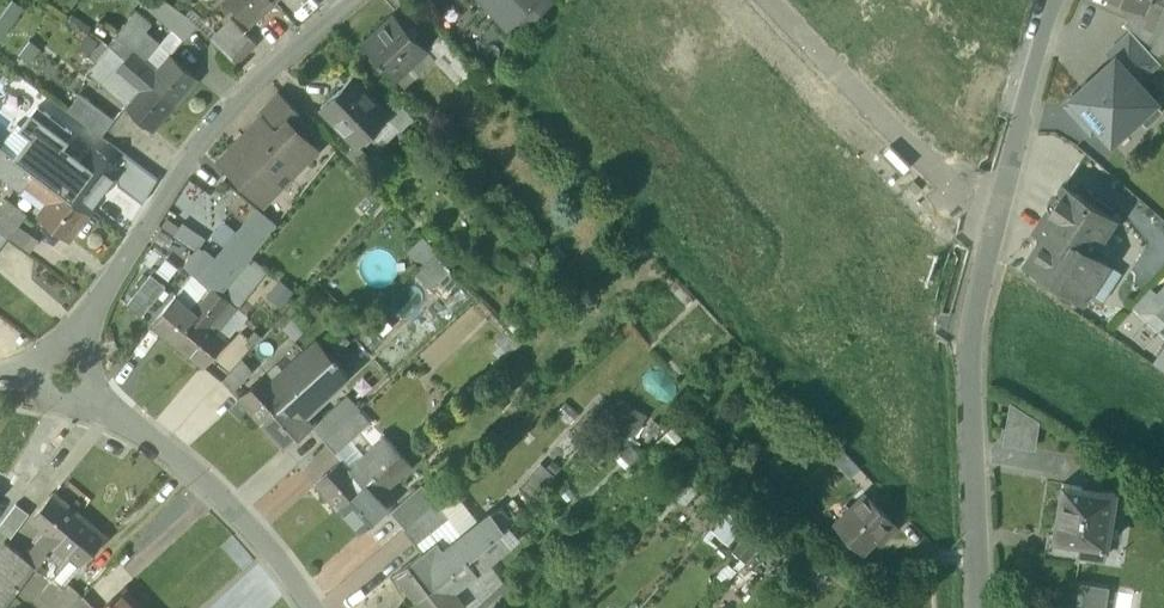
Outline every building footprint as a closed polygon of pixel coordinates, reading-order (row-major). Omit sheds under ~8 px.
[(6,37),(27,5),(19,0),(13,0),(0,19),(0,34),(6,37)] [(141,3),(155,16),(167,2),(165,0),(143,0),(141,3)] [(274,0),(227,0),(250,26),(276,2),(274,0)] [(515,19),(531,3),(538,11),(550,0),(497,0),(515,19)] [(1135,4),(1145,9),(1149,0),(1125,0),(1135,4)] [(1145,9),(1135,4),(1126,23),(1153,50),(1163,24),(1163,4),(1154,0),(1149,0),(1145,9)] [(184,13),(167,2),(155,16),(183,40),(196,25),(184,13)] [(137,11),(118,34),(135,48),(146,58),(160,42),(146,30),(152,23),(137,11)] [(426,48),(395,15),(364,44),(396,78),(427,49),(426,48)] [(231,18),(211,39),(236,63),(256,42),(231,18)] [(1153,50),(1163,61),(1163,62),(1163,24),(1153,50)] [(1116,57),(1139,82),(1160,64),(1131,31),(1107,52),(1113,59),(1116,57)] [(477,68),(443,32),(426,48),(427,49),(447,70),(449,68),(463,82),(477,68)] [(118,34),(108,44),(110,46),(125,59),(135,48),(118,34)] [(140,91),(116,70),(125,59),(110,46),(88,72),(127,106),(140,91)] [(146,58),(135,48),(125,59),(149,80),(176,104),(197,79),(169,55),(157,68),(146,58)] [(1112,143),(1157,102),(1139,82),(1116,57),(1113,59),(1064,104),(1092,134),(1098,128),(1112,143)] [(149,80),(125,59),(116,70),(140,91),(149,80)] [(389,114),(352,76),(321,106),(357,145),(389,114)] [(140,91),(127,106),(153,129),(176,104),(149,80),(140,91)] [(282,93),(260,114),(264,118),(277,131),(291,119),(296,124),(305,116),(282,93)] [(116,120),(81,94),(68,111),(103,137),(116,120)] [(34,136),(17,158),(36,173),(61,192),(84,164),(63,148),(73,134),(39,107),(23,127),(34,136)] [(277,131),(264,118),(221,159),(243,181),(256,169),(275,189),(315,150),(293,128),(296,124),(291,119),(277,131)] [(0,146),(0,175),(22,191),(27,185),(26,184),(36,173),(17,158),(0,146)] [(84,164),(61,192),(88,213),(116,176),(115,166),(95,150),(84,164)] [(119,186),(143,204),(158,181),(124,154),(115,166),(116,176),(119,186)] [(61,192),(36,173),(26,184),(27,185),(51,204),(61,192)] [(1064,186),(1036,229),(1045,235),(1027,262),(1083,298),(1087,291),(1107,261),(1091,251),(1112,218),(1064,186)] [(88,213),(61,192),(51,204),(40,219),(67,240),(88,213)] [(7,200),(0,209),(0,210),(19,224),(26,215),(7,200)] [(97,212),(120,234),(131,223),(108,201),(97,212)] [(258,209),(200,280),(207,286),(200,294),(212,304),(234,277),(277,225),(258,209)] [(8,236),(10,237),(19,224),(0,210),(0,230),(8,236)] [(186,221),(178,234),(201,248),(209,235),(186,221)] [(8,236),(0,230),(0,247),(8,236)] [(433,287),(450,271),(436,258),(420,274),(433,287)] [(1122,271),(1107,261),(1087,291),(1103,300),(1122,271)] [(149,275),(127,302),(143,315),(165,287),(149,275)] [(212,304),(202,317),(218,331),(251,290),(234,277),(212,304)] [(1140,312),(1158,328),(1163,321),(1163,311),(1163,286),(1140,312)] [(190,307),(176,295),(152,324),(178,346),(202,317),(212,304),(200,294),(190,307)] [(218,331),(202,317),(178,346),(205,367),(228,339),(218,331)] [(268,373),(240,398),(262,422),(334,358),(319,341),(274,380),(268,373)] [(1152,363),(1163,371),(1163,347),(1152,363)] [(334,358),(262,422),(284,448),(312,423),(304,413),(348,374),(334,358)] [(243,359),(224,380),(234,391),(253,370),(243,359)] [(359,409),(347,396),(335,408),(347,420),(359,409)] [(630,445),(648,417),(621,399),(602,428),(630,445)] [(1040,421),(1010,402),(1003,444),(1035,450),(1040,421)] [(335,408),(314,427),(325,440),(347,420),(335,408)] [(371,422),(359,409),(347,420),(359,434),(371,422)] [(347,420),(325,440),(337,453),(359,434),(347,420)] [(399,453),(390,442),(378,452),(387,462),(399,453)] [(378,452),(355,473),(365,483),(387,462),(378,452)] [(410,465),(399,453),(387,462),(397,473),(397,474),(398,475),(410,465)] [(355,473),(342,459),(316,483),(338,507),(364,483),(365,483),(355,473)] [(397,473),(387,462),(365,483),(374,494),(397,474),(397,473)] [(1102,482),(1085,479),(1084,486),(1063,483),(1055,534),(1054,538),(1081,542),(1105,545),(1106,546),(1115,491),(1101,489),(1102,482)] [(365,483),(364,483),(338,507),(361,533),(387,509),(374,494),(365,483)] [(421,485),(390,512),(403,529),(435,501),(421,485)] [(81,514),(56,493),(33,520),(47,532),(26,556),(37,566),(81,514)] [(893,521),(866,494),(835,523),(862,551),(893,521)] [(435,501),(403,529),(416,545),(449,517),(435,501)] [(0,526),(0,530),(11,538),(29,514),(16,504),(0,526)] [(514,518),(501,507),(491,515),(502,530),(514,518)] [(106,535),(81,514),(37,566),(48,574),(52,577),(68,559),(66,557),(70,552),(83,563),(106,535)] [(444,552),(430,562),(423,553),(422,553),(394,575),(415,601),(443,579),(469,559),(488,545),(500,532),(502,530),(491,515),(444,552)] [(449,517),(416,545),(422,553),(423,553),(436,542),(444,552),(465,536),(450,516),(449,517)] [(488,545),(469,559),(478,571),(509,544),(500,532),(488,545)] [(1081,542),(1054,538),(1055,534),(1048,533),(1045,557),(1086,563),(1087,556),(1079,555),(1081,542)] [(7,542),(0,551),(0,607),(4,607),(23,583),(37,566),(26,556),(7,542)] [(1105,545),(1081,542),(1079,555),(1087,556),(1103,558),(1105,545)] [(469,559),(443,579),(452,591),(478,571),(469,559)] [(415,601),(420,607),(460,607),(463,606),(452,591),(443,579),(415,601)] [(471,607),(498,607),(503,604),(512,594),(502,581),(471,607)] [(1083,585),(1079,607),(1099,607),(1102,589),(1083,585)] [(101,607),(144,607),(124,587),(101,607)] [(72,607),(94,607),(96,607),(84,596),(72,607)]
